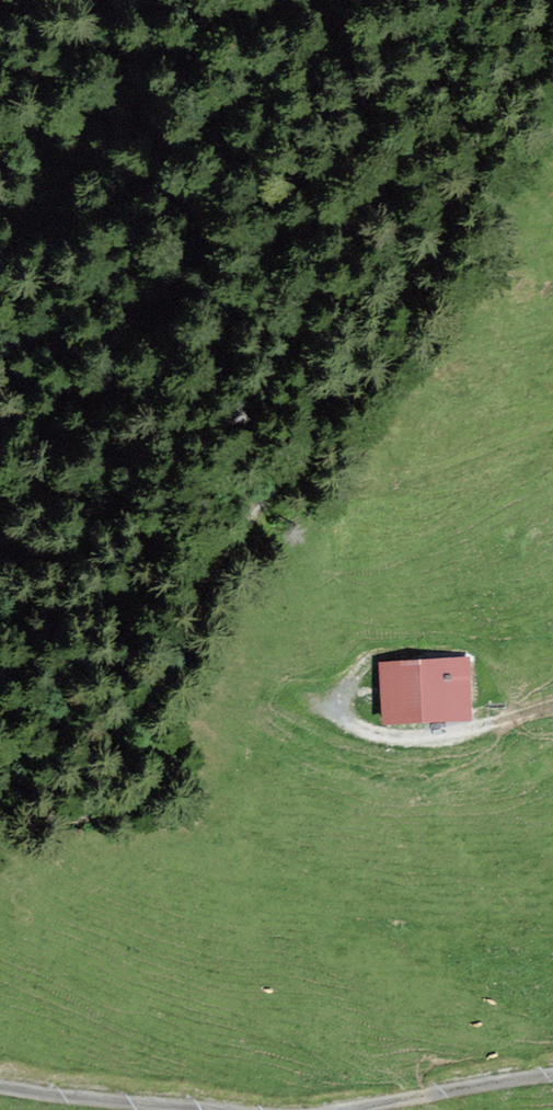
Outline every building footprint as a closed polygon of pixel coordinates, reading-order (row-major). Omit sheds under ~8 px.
[(380,660),(383,720),(474,714),(470,655),(380,660)]
